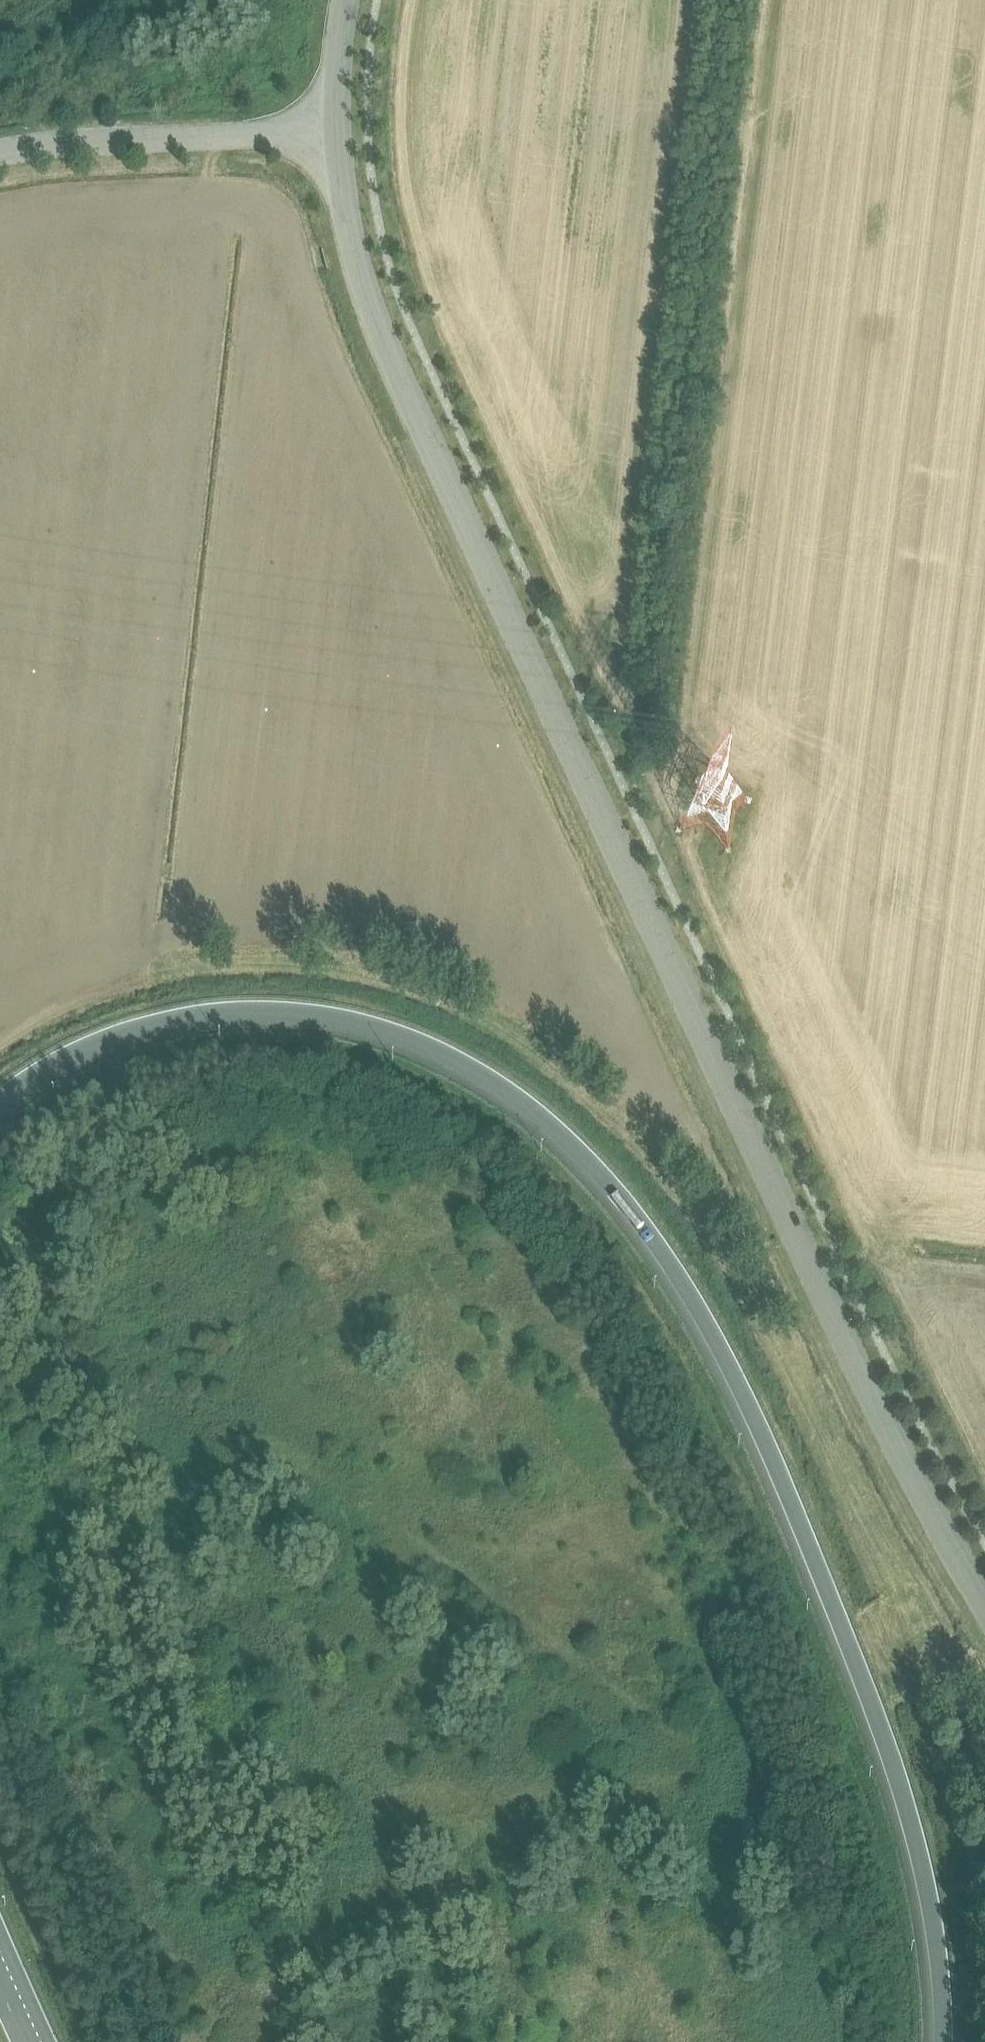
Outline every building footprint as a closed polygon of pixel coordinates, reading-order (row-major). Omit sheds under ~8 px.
[(708,776),(683,823),(722,844),(747,797),(708,776)]
